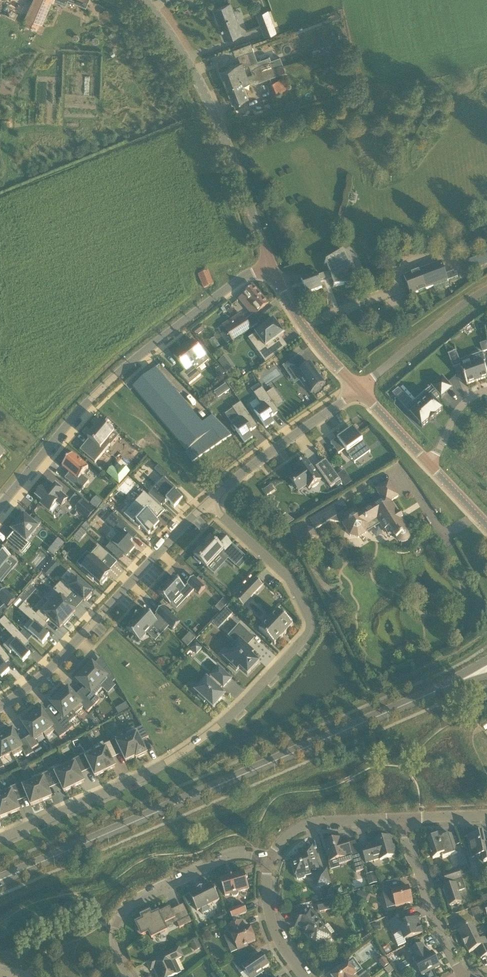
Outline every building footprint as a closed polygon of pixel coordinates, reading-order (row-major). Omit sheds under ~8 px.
[(50,3),(52,0),(33,0),(26,17),(28,17),(25,24),(37,30),(40,23),(42,24),(50,3)] [(72,1),(70,1),(65,14),(76,19),(78,15),(82,6),(80,5),(82,0),(73,0),(72,1)] [(225,38),(241,33),(230,3),(214,9),(225,38)] [(265,37),(276,33),(268,10),(257,14),(265,37)] [(252,64),(248,52),(238,55),(241,62),(221,70),(226,85),(247,77),(243,66),(249,64),(253,75),(273,67),(271,60),(262,64),(261,60),(252,64)] [(280,57),(271,60),(273,67),(283,64),(280,57)] [(256,83),(277,75),(273,67),(253,75),(255,81),(256,83)] [(243,85),(249,83),(247,77),(226,85),(233,102),(248,97),(243,85)] [(272,95),(286,89),(282,78),(267,84),(272,95)] [(315,275),(301,280),(304,286),(303,288),(304,291),(306,291),(306,294),(320,288),(318,282),(332,276),(335,287),(345,285),(346,288),(355,283),(352,264),(349,258),(343,252),(341,253),(333,254),(334,258),(326,262),(330,272),(316,277),(315,275)] [(441,262),(404,276),(411,295),(433,286),(435,291),(449,286),(447,281),(459,277),(457,271),(446,275),(441,262)] [(208,271),(199,274),(200,279),(204,288),(213,284),(210,275),(208,271)] [(254,286),(239,299),(254,316),(268,304),(254,286)] [(231,321),(223,326),(226,331),(232,340),(233,341),(251,329),(246,321),(245,319),(234,326),(231,321)] [(272,343),(280,337),(284,334),(283,333),(280,329),(279,327),(280,326),(276,321),(275,322),(274,320),(256,333),(262,342),(255,348),(265,362),(278,353),(272,343)] [(197,335),(201,332),(197,326),(192,330),(197,335)] [(193,341),(174,356),(186,371),(180,375),(189,385),(201,375),(193,366),(205,356),(201,351),(202,351),(198,345),(197,345),(193,341)] [(456,351),(448,354),(454,368),(460,365),(461,365),(459,361),(456,351)] [(461,369),(467,384),(486,377),(486,373),(483,362),(485,361),(482,353),(471,357),(473,365),(461,369)] [(233,370),(224,359),(219,363),(228,374),(233,370)] [(290,362),(283,367),(290,376),(296,372),(290,362)] [(308,367),(297,374),(306,387),(311,394),(314,392),(315,394),(322,389),(321,387),(325,384),(320,377),(321,377),(316,370),(311,364),(308,367)] [(152,372),(133,387),(188,450),(207,434),(199,426),(152,372)] [(411,413),(410,414),(411,415),(417,421),(422,427),(421,427),(422,428),(423,427),(429,422),(436,416),(442,410),(443,410),(435,401),(440,396),(441,397),(441,398),(442,397),(446,393),(447,393),(447,392),(451,389),(452,389),(452,388),(452,387),(451,388),(447,383),(443,378),(443,377),(442,378),(437,382),(433,386),(432,387),(433,387),(435,389),(428,395),(430,397),(423,403),(411,414),(411,413)] [(214,391),(219,398),(231,391),(226,383),(214,391)] [(262,388),(254,394),(262,405),(254,411),(266,428),(274,423),(270,418),(279,412),(276,408),(278,406),(272,399),(277,395),(274,390),(267,394),(262,388)] [(398,388),(392,393),(397,399),(403,394),(398,388)] [(238,417),(230,422),(232,425),(231,426),(234,432),(236,430),(245,443),(252,437),(249,432),(258,427),(241,402),(232,408),(238,417)] [(90,451),(87,456),(95,463),(105,451),(110,445),(110,444),(107,441),(111,436),(114,432),(114,433),(115,432),(102,421),(101,422),(99,425),(97,427),(96,427),(92,432),(93,433),(90,435),(88,438),(87,438),(89,439),(96,445),(90,451)] [(353,427),(337,439),(345,450),(352,459),(368,448),(353,427)] [(72,454),(62,466),(70,472),(65,479),(81,491),(89,481),(82,475),(88,468),(80,461),(80,458),(76,454),(73,455),(72,454)] [(298,473),(290,479),(296,487),(297,489),(304,484),(306,487),(308,490),(312,487),(312,488),(319,483),(318,482),(321,480),(308,462),(303,466),(302,465),(303,464),(302,463),(295,469),(298,473)] [(159,465),(154,470),(157,473),(162,468),(159,465)] [(333,470),(323,477),(331,487),(340,480),(337,476),(333,470)] [(343,471),(337,476),(340,480),(342,483),(345,487),(352,483),(349,478),(343,471)] [(164,478),(149,494),(162,506),(167,500),(174,507),(183,498),(175,491),(177,490),(164,478)] [(344,516),(342,524),(350,536),(359,538),(366,533),(368,525),(369,525),(371,524),(370,523),(377,519),(384,531),(390,527),(397,539),(399,541),(402,542),(405,542),(408,540),(410,538),(410,534),(409,531),(390,502),(398,496),(389,482),(376,490),(382,499),(360,513),(352,511),(344,516)] [(43,487),(36,496),(39,499),(43,502),(41,504),(48,510),(49,511),(56,503),(61,507),(67,499),(60,493),(62,491),(60,489),(56,486),(55,487),(50,483),(45,488),(43,487)] [(116,493),(108,503),(124,516),(131,506),(116,493)] [(139,511),(130,521),(139,529),(141,527),(149,534),(159,523),(157,520),(165,511),(144,493),(134,504),(133,505),(139,511)] [(83,509),(81,512),(88,518),(94,511),(87,504),(83,509)] [(343,513),(330,520),(340,523),(343,513)] [(113,514),(106,522),(119,533),(111,542),(125,555),(127,556),(135,547),(130,543),(137,536),(113,514)] [(14,532),(7,541),(14,547),(19,551),(38,528),(38,527),(32,522),(24,516),(17,524),(12,530),(14,532)] [(36,518),(32,522),(38,527),(41,523),(36,518)] [(200,550),(194,556),(196,557),(194,559),(200,564),(201,563),(207,568),(208,568),(219,555),(224,560),(235,548),(228,541),(222,535),(215,542),(211,538),(205,545),(204,544),(202,546),(199,549),(200,550)] [(83,568),(82,569),(89,574),(88,576),(93,580),(94,579),(100,585),(102,583),(103,584),(108,579),(106,578),(108,576),(106,574),(108,571),(101,564),(109,556),(99,546),(91,556),(90,556),(92,558),(83,568)] [(11,568),(6,563),(11,557),(4,551),(1,549),(0,548),(0,582),(11,568)] [(47,565),(43,570),(48,575),(53,570),(47,565)] [(62,581),(57,586),(70,597),(74,593),(84,602),(86,600),(87,601),(92,596),(91,595),(92,593),(84,586),(85,585),(81,580),(80,582),(73,575),(65,583),(62,581)] [(173,577),(158,593),(170,604),(181,593),(187,598),(194,590),(199,594),(205,588),(193,577),(187,584),(188,584),(185,588),(173,577)] [(255,578),(244,590),(244,591),(251,597),(263,585),(255,578)] [(58,596),(51,603),(69,621),(74,616),(73,614),(75,611),(66,602),(70,597),(57,586),(53,591),(58,596)] [(0,596),(0,599),(8,607),(15,601),(5,591),(0,596)] [(223,599),(220,603),(225,608),(228,603),(223,599)] [(49,601),(36,614),(46,623),(50,619),(60,628),(63,625),(64,626),(69,621),(51,603),(49,601)] [(21,607),(18,610),(30,620),(27,624),(24,627),(43,644),(47,639),(46,639),(49,636),(43,630),(48,625),(46,623),(36,614),(24,604),(21,607)] [(134,621),(126,629),(139,641),(154,626),(160,631),(167,624),(173,630),(180,623),(163,606),(156,613),(157,615),(154,618),(144,609),(141,613),(140,611),(132,619),(134,621)] [(232,614),(226,608),(215,620),(221,625),(232,614)] [(260,630),(259,630),(275,645),(275,644),(281,638),(282,638),(286,633),(292,626),(293,626),(291,624),(293,622),(284,613),(282,615),(277,611),(277,612),(272,618),(270,616),(264,623),(266,624),(260,630)] [(0,622),(0,624),(12,637),(7,642),(3,646),(10,653),(13,651),(23,662),(28,658),(27,657),(29,654),(24,648),(29,643),(5,617),(1,620),(0,622)] [(233,656),(228,661),(231,664),(230,665),(236,671),(240,667),(248,675),(259,662),(251,655),(254,652),(247,646),(254,639),(239,625),(231,633),(240,640),(236,644),(229,652),(233,656)] [(189,633),(185,637),(191,643),(195,638),(189,633)] [(189,649),(195,656),(201,650),(196,644),(189,649)] [(2,678),(7,674),(6,673),(9,671),(4,664),(10,660),(0,647),(0,675),(2,678)] [(88,665),(84,671),(100,685),(107,677),(113,683),(116,681),(108,668),(103,674),(99,670),(92,664),(90,667),(88,665)] [(207,677),(195,691),(199,695),(198,697),(204,703),(206,701),(209,704),(213,708),(222,698),(224,696),(225,695),(224,695),(220,691),(223,687),(223,688),(232,679),(224,672),(219,667),(209,676),(210,677),(209,679),(207,677)] [(80,678),(77,680),(84,687),(87,690),(83,695),(94,706),(100,700),(96,697),(95,696),(102,688),(100,685),(84,671),(78,676),(80,678)] [(64,690),(59,695),(76,714),(84,707),(88,712),(90,710),(94,706),(83,695),(78,700),(75,696),(68,689),(65,691),(64,690)] [(54,701),(51,704),(61,714),(55,719),(66,733),(67,733),(73,727),(70,724),(69,723),(77,717),(75,714),(76,714),(59,695),(53,700),(54,701)] [(37,712),(31,716),(44,734),(46,737),(55,731),(60,738),(62,736),(66,733),(55,719),(50,723),(43,713),(42,711),(38,713),(37,712)] [(26,722),(23,724),(31,735),(25,739),(30,748),(36,744),(34,741),(44,734),(31,716),(25,720),(26,722)] [(137,734),(127,738),(136,757),(135,757),(136,758),(147,753),(145,750),(146,750),(144,745),(143,745),(141,741),(149,737),(143,726),(135,730),(137,734)] [(8,731),(2,734),(14,757),(23,752),(26,757),(30,755),(33,754),(34,753),(30,748),(25,739),(19,743),(13,730),(9,732),(8,731)] [(1,756),(2,758),(12,753),(14,757),(2,734),(0,735),(0,756),(1,756)] [(125,735),(110,742),(115,754),(121,751),(126,761),(135,757),(136,757),(127,738),(125,735)] [(106,749),(96,754),(105,772),(115,767),(111,759),(110,756),(115,754),(110,742),(108,743),(104,745),(106,749)] [(85,755),(79,757),(84,769),(90,766),(95,777),(105,772),(96,754),(86,758),(85,755)] [(75,764),(65,769),(74,787),(84,782),(79,771),(84,769),(79,757),(73,760),(75,764)] [(54,770),(48,772),(53,783),(59,781),(64,792),(74,787),(65,769),(55,773),(54,770)] [(44,779),(34,783),(41,801),(52,797),(47,786),(53,783),(48,772),(42,775),(44,779)] [(22,783),(16,785),(21,797),(26,795),(31,806),(41,801),(34,783),(24,787),(22,783)] [(12,792),(2,796),(9,814),(20,810),(15,799),(21,797),(16,785),(10,788),(12,792)] [(9,814),(2,796),(0,796),(0,818),(9,814)] [(482,833),(467,836),(469,844),(471,851),(472,858),(482,856),(484,862),(486,861),(486,845),(485,845),(482,833)] [(458,853),(451,835),(443,838),(443,839),(440,840),(438,836),(427,840),(433,859),(442,856),(443,859),(458,853)] [(393,846),(390,836),(374,841),(375,843),(361,847),(366,863),(380,859),(380,860),(397,855),(394,846),(393,846)] [(336,840),(325,843),(330,862),(338,860),(339,864),(353,860),(356,872),(364,870),(356,841),(348,844),(347,840),(336,843),(336,840)] [(296,874),(297,879),(299,880),(304,879),(304,872),(312,870),(317,887),(330,883),(326,870),(318,873),(317,869),(319,868),(312,847),(298,851),(300,856),(291,858),(295,875),(296,874)] [(468,867),(459,870),(461,876),(470,873),(468,867)] [(444,888),(450,906),(462,902),(458,891),(465,889),(461,878),(462,878),(461,876),(459,870),(444,875),(446,883),(447,883),(448,887),(444,888)] [(238,894),(239,892),(249,889),(246,879),(248,877),(247,875),(245,873),(244,872),(220,879),(225,896),(231,894),(232,896),(234,897),(236,897),(238,894)] [(366,874),(369,885),(378,883),(375,872),(366,874)] [(403,888),(400,879),(383,884),(381,884),(383,891),(385,891),(385,892),(383,893),(387,909),(396,907),(413,902),(409,887),(403,888)] [(219,900),(211,884),(204,888),(203,887),(197,890),(197,891),(189,895),(197,911),(200,909),(202,913),(210,910),(208,906),(219,900)] [(332,886),(324,889),(326,897),(334,895),(332,886)] [(356,899),(362,901),(364,893),(358,891),(356,899)] [(330,898),(316,902),(319,912),(332,909),(330,898)] [(232,918),(247,912),(244,905),(229,911),(232,918)] [(164,924),(175,918),(170,907),(152,916),(151,914),(142,918),(143,920),(136,924),(135,927),(135,930),(137,933),(139,935),(142,936),(149,932),(152,938),(167,930),(164,924)] [(330,936),(311,909),(292,914),(295,927),(300,926),(315,947),(330,936)] [(188,914),(176,920),(177,922),(180,928),(192,922),(188,914)] [(216,924),(222,922),(220,915),(214,918),(216,924)] [(406,923),(404,916),(389,922),(394,935),(401,933),(405,940),(423,933),(417,919),(406,923)] [(245,928),(242,921),(227,927),(232,939),(233,938),(238,950),(248,947),(247,944),(255,941),(254,936),(254,935),(253,931),(251,930),(250,926),(245,928)] [(472,925),(458,931),(463,939),(462,940),(465,946),(466,946),(469,953),(476,949),(481,958),(486,955),(486,943),(485,938),(479,940),(472,925)] [(373,937),(368,931),(360,938),(364,943),(373,937)] [(192,948),(200,945),(198,940),(190,943),(192,948)] [(427,955),(425,951),(425,950),(422,944),(410,950),(416,961),(415,961),(422,975),(440,966),(432,952),(427,955)] [(147,963),(151,971),(154,969),(158,976),(171,976),(181,972),(175,960),(183,956),(179,948),(147,963)] [(261,954),(252,960),(248,954),(232,962),(241,974),(245,971),(249,976),(256,976),(264,972),(262,970),(269,965),(261,954)] [(389,964),(384,957),(379,961),(383,968),(389,964)] [(347,962),(331,975),(332,976),(358,976),(347,962)] [(395,972),(390,966),(384,970),(388,976),(395,972)]
